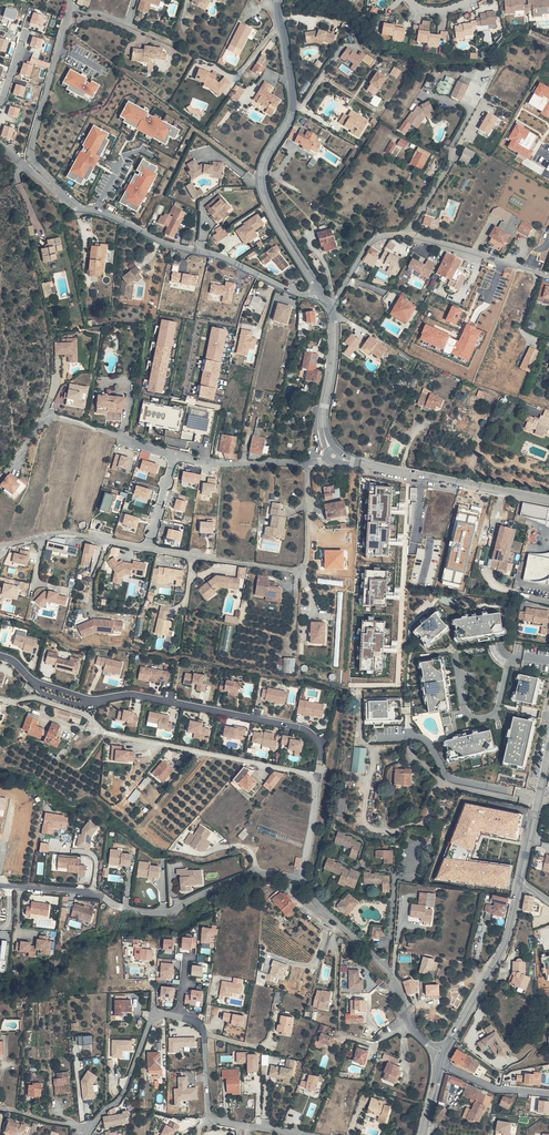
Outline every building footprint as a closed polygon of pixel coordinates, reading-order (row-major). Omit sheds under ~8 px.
[(84,7),(90,10),(93,2),(89,0),(87,0),(84,7)] [(149,10),(151,4),(154,5),(156,6),(158,0),(144,0),(143,2),(142,1),(141,1),(140,4),(149,10)] [(504,1),(506,13),(515,12),(515,11),(522,10),(523,13),(528,13),(527,8),(527,4),(522,4),(522,0),(512,0),(504,1)] [(533,0),(527,0),(527,4),(527,8),(533,8),(533,13),(541,13),(548,13),(548,1),(541,1),(541,3),(533,3),(533,0)] [(149,10),(140,4),(138,11),(148,14),(149,10)] [(7,7),(4,16),(16,19),(19,11),(7,7)] [(482,17),(476,17),(476,20),(477,25),(497,23),(495,10),(487,11),(487,12),(487,14),(481,15),(482,17)] [(35,12),(31,22),(41,26),(44,15),(35,12)] [(429,42),(431,33),(431,31),(429,31),(431,21),(424,20),(423,24),(420,24),(420,25),(414,23),(412,32),(418,33),(417,39),(429,42)] [(465,25),(456,26),(457,38),(467,37),(466,35),(474,34),(474,29),(477,29),(477,25),(476,20),(473,20),(473,22),(465,23),(465,25)] [(241,22),(228,48),(239,54),(252,28),(241,22)] [(401,25),(383,23),(381,34),(393,36),(393,38),(404,39),(406,29),(400,28),(401,25)] [(326,37),(308,31),(307,33),(302,32),(294,34),(296,41),(305,39),(313,42),(323,46),(326,37)] [(441,35),(431,33),(429,42),(429,44),(439,46),(440,38),(444,39),(446,31),(442,31),(441,35)] [(34,36),(31,45),(41,48),(44,39),(34,36)] [(0,37),(0,49),(6,51),(10,40),(0,37)] [(360,55),(348,47),(340,57),(346,61),(348,58),(354,63),(351,67),(355,70),(363,60),(367,54),(362,52),(360,55)] [(154,50),(136,49),(135,52),(124,51),(123,63),(142,65),(143,60),(158,61),(159,55),(154,54),(154,50)] [(263,54),(258,61),(262,64),(262,63),(266,57),(263,54)] [(367,54),(363,60),(369,65),(374,58),(367,54)] [(262,63),(267,66),(267,65),(271,60),(266,57),(262,63)] [(323,62),(319,59),(315,66),(319,68),(323,62)] [(263,71),(267,66),(262,63),(262,64),(258,61),(255,66),(263,71)] [(25,62),(21,73),(30,76),(34,66),(25,62)] [(263,71),(255,66),(252,71),(260,76),(263,71)] [(395,67),(391,73),(398,77),(402,71),(395,67)] [(200,68),(196,79),(205,82),(204,85),(212,88),(220,96),(231,83),(225,77),(220,82),(215,78),(218,71),(213,70),(213,72),(200,68)] [(88,78),(71,69),(62,84),(68,87),(67,88),(84,97),(86,93),(93,97),(100,84),(93,80),(91,83),(86,81),(88,78)] [(386,77),(378,72),(369,86),(377,91),(386,77)] [(461,75),(459,80),(469,85),(471,80),(461,75)] [(441,82),(439,82),(435,89),(451,96),(459,80),(453,78),(447,81),(444,82),(441,82)] [(271,84),(265,80),(257,93),(261,95),(257,101),(268,108),(265,112),(271,116),(277,108),(275,106),(280,99),(270,93),(269,95),(266,93),(267,91),(271,84)] [(308,80),(301,91),(305,93),(312,83),(308,80)] [(469,85),(459,80),(451,96),(461,101),(469,85)] [(539,82),(528,105),(548,115),(548,87),(539,82)] [(17,83),(14,93),(24,96),(27,87),(17,83)] [(245,90),(239,86),(231,97),(237,102),(245,90)] [(374,94),(371,103),(379,106),(382,97),(374,94)] [(412,111),(406,120),(412,123),(418,127),(425,116),(426,115),(436,111),(431,100),(422,104),(422,105),(421,105),(419,107),(415,113),(414,112),(412,111)] [(176,139),(181,127),(127,102),(121,116),(125,118),(123,123),(167,143),(170,137),(176,139)] [(11,105),(8,114),(18,117),(21,108),(11,105)] [(369,120),(351,110),(348,115),(349,116),(344,125),(352,129),(351,131),(359,136),(369,120)] [(348,115),(344,113),(339,122),(344,125),(349,116),(348,115)] [(498,119),(489,113),(480,129),(490,134),(498,119)] [(412,123),(406,120),(401,129),(406,132),(412,123)] [(85,146),(68,176),(82,184),(85,179),(88,180),(110,140),(107,138),(110,133),(94,124),(83,145),(85,146)] [(517,124),(509,138),(512,139),(508,147),(530,159),(536,148),(545,153),(548,145),(548,142),(517,124)] [(5,125),(2,135),(12,138),(15,128),(5,125)] [(317,135),(307,130),(305,134),(300,131),(295,141),(303,145),(311,148),(318,152),(322,143),(315,139),(317,135)] [(397,143),(392,140),(386,151),(391,154),(398,145),(406,148),(408,143),(401,139),(400,138),(397,143)] [(430,154),(421,149),(419,152),(417,151),(411,163),(422,169),(430,154)] [(472,158),(464,153),(457,165),(465,169),(472,158)] [(313,157),(308,165),(313,168),(318,160),(313,157)] [(156,171),(158,167),(143,158),(137,170),(140,171),(139,174),(136,173),(119,202),(137,212),(159,173),(156,171)] [(224,163),(218,162),(213,161),(213,166),(205,165),(205,167),(203,167),(201,167),(200,165),(199,166),(195,160),(188,164),(192,170),(188,172),(193,180),(203,173),(204,173),(211,174),(212,173),(217,174),(217,172),(222,173),(224,163)] [(465,178),(460,188),(465,190),(470,180),(465,178)] [(193,182),(187,186),(194,199),(205,193),(202,188),(197,190),(193,182)] [(220,183),(205,193),(206,195),(221,186),(220,183)] [(214,198),(206,205),(209,208),(208,209),(212,214),(215,217),(218,220),(222,217),(221,215),(226,211),(230,207),(222,198),(217,202),(214,198)] [(523,206),(511,199),(508,205),(520,212),(523,206)] [(508,221),(512,214),(500,206),(495,208),(492,213),(508,221)] [(173,217),(181,222),(186,212),(177,208),(174,214),(173,217)] [(168,227),(172,218),(163,213),(159,222),(168,227)] [(265,224),(258,213),(247,221),(249,223),(246,226),(245,225),(238,229),(245,239),(256,232),(255,230),(265,224)] [(516,216),(512,214),(508,221),(508,222),(505,221),(504,223),(518,231),(528,236),(533,227),(515,217),(516,216)] [(426,215),(423,225),(439,229),(441,219),(426,215)] [(172,218),(168,227),(165,232),(174,236),(181,222),(173,217),(172,218)] [(504,223),(501,222),(499,227),(514,237),(518,231),(504,223)] [(499,227),(495,225),(490,235),(493,237),(490,242),(503,249),(505,246),(506,244),(505,242),(506,240),(510,243),(514,237),(499,227)] [(229,234),(224,228),(223,228),(218,232),(213,235),(218,242),(229,234)] [(338,248),(332,228),(318,232),(321,243),(324,243),(326,251),(338,248)] [(259,235),(256,232),(245,239),(238,229),(236,230),(245,244),(259,235)] [(404,258),(393,253),(397,244),(389,241),(381,259),(380,258),(377,266),(396,275),(404,258)] [(108,244),(101,243),(101,246),(95,245),(93,245),(90,269),(98,270),(105,271),(106,260),(104,260),(105,249),(107,250),(108,244)] [(52,245),(48,244),(46,247),(44,247),(43,246),(40,246),(39,248),(40,252),(38,255),(34,256),(33,259),(35,260),(36,264),(35,265),(35,266),(37,269),(40,268),(40,267),(44,266),(45,267),(48,266),(48,264),(47,262),(45,261),(44,260),(45,258),(46,257),(49,256),(50,257),(52,257),(54,254),(53,253),(53,252),(52,252),(51,248),(52,246),(52,245)] [(279,253),(274,246),(267,252),(266,251),(259,256),(264,262),(271,256),(272,258),(273,257),(283,270),(290,265),(280,252),(279,253)] [(377,256),(377,255),(379,252),(371,247),(369,252),(377,256)] [(364,261),(372,265),(377,256),(369,252),(364,261)] [(377,256),(372,265),(375,267),(380,259),(378,258),(380,256),(377,255),(377,256)] [(450,287),(452,284),(446,281),(452,269),(455,262),(442,255),(431,274),(434,276),(436,277),(435,278),(444,283),(444,285),(450,287)] [(419,268),(407,262),(402,270),(415,276),(414,277),(422,281),(424,276),(425,276),(429,266),(421,262),(419,268)] [(458,272),(452,269),(446,281),(452,284),(455,278),(458,272)] [(134,277),(129,271),(122,276),(122,278),(118,281),(119,283),(116,285),(115,286),(113,301),(116,302),(121,303),(122,294),(122,292),(125,289),(126,290),(135,283),(131,278),(134,277)] [(198,275),(174,271),(172,281),(196,285),(198,275)] [(455,278),(452,284),(457,286),(460,280),(455,278)] [(52,291),(51,281),(43,282),(44,292),(52,291)] [(232,303),(236,283),(227,281),(226,285),(212,283),(210,292),(224,295),(223,301),(232,303)] [(539,295),(543,296),(544,296),(547,286),(541,285),(539,295)] [(45,299),(42,288),(35,289),(37,301),(38,301),(44,300),(45,299)] [(254,297),(249,295),(246,303),(250,305),(249,306),(256,309),(255,311),(262,313),(267,302),(260,300),(261,298),(254,295),(254,297)] [(417,307),(401,298),(392,313),(408,322),(417,307)] [(279,303),(274,319),(287,323),(292,307),(279,303)] [(457,324),(463,309),(452,305),(446,320),(457,324)] [(316,321),(315,311),(307,312),(308,322),(316,321)] [(163,393),(177,322),(162,319),(148,390),(163,393)] [(426,325),(421,339),(437,345),(435,350),(469,362),(483,327),(468,322),(464,332),(461,331),(459,337),(426,325)] [(214,399),(228,330),(213,327),(199,396),(214,399)] [(242,329),(237,353),(248,355),(249,347),(255,348),(257,338),(252,337),(253,331),(242,329)] [(350,345),(344,352),(350,357),(362,341),(352,333),(345,342),(350,345)] [(378,340),(371,335),(362,348),(366,352),(369,347),(377,353),(376,355),(380,358),(388,347),(382,343),(381,344),(377,341),(378,340)] [(57,348),(57,352),(63,352),(64,362),(68,362),(67,347),(57,348)] [(536,354),(526,350),(518,371),(528,375),(536,354)] [(303,368),(308,369),(308,368),(314,369),(314,368),(316,368),(316,365),(318,366),(319,360),(312,358),(313,352),(307,351),(303,368)] [(57,352),(46,353),(47,364),(55,363),(60,362),(60,366),(61,371),(69,371),(68,362),(64,362),(63,352),(57,352)] [(321,371),(315,369),(315,370),(310,369),(307,380),(320,383),(322,372),(320,372),(321,371)] [(70,382),(66,404),(86,407),(90,386),(70,382)] [(495,402),(497,395),(479,389),(477,396),(495,402)] [(88,414),(98,416),(99,408),(100,402),(105,403),(106,400),(117,400),(90,396),(88,414)] [(437,400),(424,396),(422,400),(414,398),(411,407),(415,409),(416,407),(429,411),(430,407),(435,408),(437,400)] [(116,406),(117,400),(106,400),(105,403),(100,402),(99,408),(114,410),(115,406),(116,406)] [(179,430),(183,409),(144,401),(139,422),(179,430)] [(211,411),(191,407),(187,427),(207,431),(211,411)] [(99,408),(98,416),(98,422),(112,424),(114,410),(99,408)] [(531,415),(529,421),(517,417),(515,420),(518,421),(515,430),(520,432),(522,428),(527,430),(525,435),(532,438),(534,434),(547,438),(548,433),(548,426),(542,423),(543,420),(531,415)] [(237,436),(224,434),(222,444),(221,444),(220,450),(224,451),(235,452),(237,436)] [(266,437),(254,435),(251,451),(262,454),(266,437)] [(112,468),(127,472),(131,457),(116,453),(112,468)] [(160,464),(143,459),(141,468),(157,473),(160,464)] [(184,470),(182,480),(194,483),(194,482),(200,483),(201,474),(184,470)] [(204,482),(202,494),(211,495),(212,490),(216,490),(218,478),(209,477),(208,482),(204,482)] [(0,479),(0,493),(6,498),(8,495),(12,498),(19,489),(11,483),(9,485),(0,479)] [(394,485),(370,484),(367,555),(390,556),(394,485)] [(153,489),(137,485),(135,494),(150,498),(153,489)] [(327,491),(327,487),(317,488),(319,500),(325,500),(333,499),(333,491),(327,491)] [(112,513),(118,495),(106,491),(101,510),(112,513)] [(0,493),(0,499),(7,504),(12,498),(8,495),(6,498),(0,493)] [(177,498),(175,508),(185,511),(188,501),(177,498)] [(523,502),(520,519),(548,524),(548,507),(523,502)] [(339,515),(337,503),(318,506),(318,508),(319,520),(339,518),(339,515)] [(272,507),(260,506),(259,514),(263,514),(262,526),(258,525),(257,533),(268,534),(273,535),(274,525),(274,514),(272,514),(272,507)] [(464,509),(457,508),(456,513),(452,526),(462,529),(464,518),(461,517),(462,514),(463,514),(464,509)] [(137,528),(140,517),(126,513),(123,523),(137,528)] [(208,521),(201,521),(200,532),(214,533),(214,519),(208,519),(208,521)] [(494,527),(491,539),(502,542),(505,530),(494,527)] [(169,528),(167,537),(181,540),(183,531),(169,528)] [(498,554),(502,542),(491,539),(487,550),(498,554)] [(78,547),(47,540),(46,547),(77,554),(78,547)] [(96,545),(86,543),(83,561),(82,564),(87,565),(88,560),(91,561),(92,556),(92,554),(94,554),(96,547),(96,545)] [(465,547),(450,543),(447,552),(449,553),(453,554),(450,564),(459,566),(465,547)] [(325,568),(345,568),(344,549),(325,549),(325,568)] [(495,565),(498,554),(487,550),(484,561),(485,562),(492,564),(495,565)] [(529,551),(524,580),(548,584),(548,554),(529,551)] [(14,553),(13,562),(27,565),(29,557),(19,555),(14,553)] [(453,554),(449,553),(445,567),(458,570),(459,566),(450,564),(453,554)] [(109,555),(103,559),(110,571),(108,581),(116,582),(117,574),(122,574),(127,575),(128,569),(131,569),(130,574),(140,575),(142,564),(129,561),(128,564),(119,563),(118,563),(115,565),(114,564),(109,555)] [(176,565),(154,561),(151,575),(156,576),(157,571),(170,574),(169,578),(173,579),(176,565)] [(495,565),(492,564),(490,570),(499,572),(500,566),(498,566),(495,565)] [(238,577),(247,577),(247,566),(238,566),(238,577)] [(427,583),(433,583),(435,569),(429,568),(427,583)] [(389,571),(366,570),(364,606),(387,607),(389,571)] [(240,578),(216,575),(212,578),(209,580),(198,589),(204,596),(213,589),(214,590),(220,585),(224,586),(239,588),(240,578)] [(265,578),(255,577),(252,597),(263,599),(273,600),(273,598),(279,598),(280,593),(279,592),(279,591),(278,590),(274,589),(274,587),(270,587),(271,584),(264,583),(265,578)] [(11,603),(13,590),(8,589),(9,584),(0,582),(0,601),(11,603)] [(224,586),(220,585),(214,590),(213,589),(204,596),(207,600),(224,586)] [(41,596),(31,606),(38,611),(44,605),(62,608),(63,601),(54,599),(55,597),(45,595),(44,596),(41,596)] [(160,616),(168,616),(169,606),(161,605),(160,616)] [(542,612),(519,607),(518,611),(516,618),(516,619),(535,624),(536,617),(541,618),(542,612)] [(235,616),(226,614),(225,621),(238,624),(241,610),(236,609),(235,616)] [(494,614),(449,622),(452,641),(497,634),(494,614)] [(429,615),(409,633),(422,647),(442,629),(429,615)] [(73,625),(77,636),(89,630),(96,631),(96,628),(104,629),(104,627),(107,628),(107,629),(116,630),(117,621),(89,618),(89,622),(86,623),(84,620),(73,625)] [(386,622),(363,621),(360,671),(383,673),(384,653),(382,653),(382,646),(385,646),(386,622)] [(165,624),(153,623),(150,639),(162,640),(163,633),(164,632),(165,624)] [(223,650),(228,625),(222,624),(217,649),(223,650)] [(316,626),(303,626),(302,649),(312,649),(312,636),(316,636),(316,626)] [(38,646),(40,640),(17,634),(15,644),(22,645),(21,648),(24,648),(24,649),(33,652),(35,645),(38,646)] [(79,671),(82,659),(71,656),(70,660),(59,657),(59,653),(49,651),(46,662),(57,665),(58,666),(58,669),(69,671),(69,668),(79,671)] [(110,674),(113,662),(92,658),(91,666),(98,667),(97,672),(106,673),(110,674)] [(435,662),(416,665),(424,715),(443,712),(435,662)] [(168,680),(170,671),(141,666),(138,679),(150,681),(150,680),(150,678),(159,680),(160,678),(168,680)] [(206,691),(208,682),(202,681),(204,674),(194,673),(194,674),(186,672),(184,680),(193,682),(198,683),(196,690),(206,691)] [(532,680),(515,676),(509,702),(527,705),(532,680)] [(218,680),(217,682),(213,681),(211,691),(215,692),(216,689),(219,690),(224,691),(223,693),(230,694),(232,682),(218,680)] [(275,704),(278,691),(259,688),(259,690),(254,689),(253,697),(257,698),(257,700),(267,702),(271,703),(275,704)] [(291,700),(289,713),(296,714),(298,701),(291,700)] [(314,716),(316,704),(298,701),(296,714),(296,715),(300,716),(301,715),(301,714),(307,715),(314,716)] [(396,703),(359,705),(360,725),(397,723),(396,703)] [(84,716),(57,708),(54,716),(81,724),(84,716)] [(136,722),(138,714),(134,713),(134,711),(124,709),(123,712),(118,711),(117,719),(127,721),(136,722)] [(172,731),(173,724),(169,723),(170,715),(150,711),(148,722),(158,724),(157,726),(168,728),(167,730),(172,731)] [(36,734),(44,736),(47,729),(39,726),(40,721),(37,720),(38,715),(29,712),(22,732),(30,734),(31,732),(36,734)] [(444,715),(436,717),(439,728),(447,727),(444,715)] [(528,722),(509,718),(499,764),(518,768),(528,722)] [(198,736),(200,729),(195,728),(195,724),(183,722),(181,735),(193,737),(193,739),(198,740),(198,736)] [(62,726),(53,723),(48,738),(46,744),(53,747),(60,749),(63,742),(59,740),(60,738),(58,737),(62,726)] [(238,728),(230,726),(230,728),(226,727),(218,726),(216,737),(228,739),(229,735),(236,736),(238,728)] [(447,728),(440,730),(442,739),(444,738),(445,742),(441,743),(446,762),(490,751),(485,732),(448,741),(447,737),(449,737),(447,728)] [(268,750),(270,740),(266,739),(267,733),(257,731),(257,733),(248,731),(246,742),(255,743),(255,745),(264,747),(264,749),(268,750)] [(295,750),(297,741),(288,739),(284,738),(284,736),(276,734),(275,743),(283,744),(282,748),(295,750)] [(123,746),(113,746),(112,762),(136,764),(137,751),(123,750),(123,746)] [(353,772),(366,773),(367,747),(354,746),(353,772)] [(238,765),(238,764),(237,764),(226,776),(227,778),(231,781),(239,773),(242,769),(238,765)] [(151,776),(164,779),(166,777),(169,779),(173,775),(167,768),(163,765),(151,776)] [(275,771),(266,769),(259,779),(266,784),(275,771)] [(248,781),(239,773),(231,781),(241,789),(248,781)] [(404,787),(404,775),(395,776),(396,787),(404,787)] [(266,784),(259,779),(256,783),(263,788),(266,784)] [(469,802),(440,879),(511,887),(515,866),(470,860),(482,825),(521,834),(526,813),(469,802)] [(44,826),(54,827),(63,828),(64,823),(68,823),(69,818),(65,817),(65,816),(49,813),(48,816),(46,816),(44,826)] [(82,837),(79,837),(78,846),(90,848),(92,835),(99,827),(90,820),(83,828),(83,834),(82,837)] [(203,836),(205,830),(194,827),(190,845),(203,849),(204,847),(212,849),(215,837),(207,835),(206,837),(203,836)] [(333,835),(329,845),(347,852),(346,856),(352,858),(356,848),(346,844),(348,841),(343,840),(342,842),(339,841),(340,839),(340,837),(333,835)] [(50,843),(42,842),(41,850),(49,851),(50,843)] [(116,849),(107,849),(106,859),(117,860),(117,863),(129,864),(130,853),(118,852),(116,852),(116,849)] [(388,855),(376,854),(376,862),(380,862),(380,867),(388,868),(388,855)] [(59,856),(59,866),(69,867),(69,871),(79,872),(79,874),(85,875),(86,865),(80,864),(80,858),(59,856)] [(548,860),(548,858),(543,857),(541,868),(546,869),(545,872),(548,873),(548,860)] [(328,864),(322,861),(317,871),(335,879),(333,882),(340,885),(349,889),(355,877),(345,873),(344,875),(335,871),(335,868),(331,866),(331,867),(330,869),(327,867),(328,865),(328,864)] [(146,866),(137,865),(136,875),(147,877),(147,880),(159,881),(160,870),(148,869),(146,869),(146,866)] [(196,879),(201,879),(201,869),(188,870),(188,868),(176,868),(176,874),(180,874),(181,891),(190,891),(190,885),(196,884),(196,879)] [(365,876),(357,876),(358,887),(376,887),(377,892),(384,892),(384,880),(373,880),(373,877),(368,877),(368,878),(368,880),(365,880),(365,878),(365,876)] [(291,888),(277,881),(274,885),(279,888),(281,888),(284,889),(286,891),(289,892),(291,888)] [(273,906),(283,896),(273,890),(266,898),(273,906)] [(422,895),(415,894),(413,907),(407,906),(405,919),(416,920),(420,921),(419,924),(426,924),(427,913),(420,911),(420,908),(427,909),(429,896),(422,895)] [(525,894),(522,910),(532,912),(536,896),(525,894)] [(283,896),(273,906),(282,915),(287,910),(292,905),(284,896),(283,896)] [(489,897),(487,897),(486,902),(489,903),(488,908),(479,907),(477,914),(482,914),(497,917),(501,900),(489,898),(489,897)] [(342,898),(330,910),(336,916),(344,907),(346,909),(350,905),(342,898)] [(50,903),(33,901),(32,906),(31,913),(49,915),(50,903)] [(75,904),(72,915),(91,920),(95,907),(90,906),(90,908),(84,906),(75,904)] [(346,909),(344,907),(336,916),(338,918),(346,909)] [(290,913),(287,910),(282,915),(285,918),(290,913)] [(203,925),(201,941),(212,943),(213,934),(217,935),(218,927),(203,925)] [(536,929),(537,937),(548,935),(548,927),(536,929)] [(379,932),(368,931),(367,942),(372,943),(372,939),(374,939),(378,939),(379,932)] [(21,942),(17,942),(16,949),(30,951),(29,957),(36,957),(37,950),(42,950),(41,953),(50,954),(52,940),(48,939),(48,935),(40,934),(40,939),(38,938),(37,946),(31,945),(31,942),(21,940),(21,942)] [(197,948),(197,936),(183,936),(183,949),(197,948)] [(175,950),(175,938),(164,938),(164,950),(175,950)] [(6,959),(8,940),(3,939),(2,945),(0,945),(0,958),(6,959)] [(142,947),(137,947),(136,957),(142,958),(142,959),(153,960),(154,950),(142,949),(142,947)] [(421,968),(421,972),(421,973),(426,973),(427,969),(431,970),(431,969),(433,960),(433,958),(422,956),(420,968),(421,968)] [(516,959),(514,959),(513,959),(512,963),(509,963),(509,977),(507,976),(504,980),(511,984),(510,986),(520,991),(526,978),(522,976),(521,963),(518,963),(517,960),(516,959)] [(285,962),(269,961),(269,968),(271,968),(271,976),(269,976),(269,981),(281,982),(281,977),(285,977),(285,973),(283,973),(283,968),(285,968),(285,962)] [(203,976),(204,965),(193,964),(192,975),(203,976)] [(364,978),(360,978),(360,968),(349,969),(349,989),(364,989),(364,978)] [(234,981),(222,980),(221,995),(231,996),(231,993),(244,994),(245,977),(234,976),(234,981)] [(432,987),(435,987),(440,986),(440,984),(439,977),(431,978),(432,987)] [(432,987),(431,978),(422,980),(424,989),(432,987)] [(416,992),(412,980),(403,983),(407,996),(416,992)] [(163,986),(161,996),(175,997),(176,987),(163,986)] [(186,1004),(203,1004),(203,989),(186,989),(186,1004)] [(325,992),(316,990),(311,990),(310,996),(309,996),(308,1005),(313,1006),(313,1007),(319,1008),(322,1009),(323,1001),(325,992)] [(363,996),(347,996),(347,1012),(354,1012),(354,1009),(363,1009),(363,996)] [(131,1000),(116,1000),(116,1015),(127,1015),(127,1012),(133,1012),(133,1004),(131,1004),(131,1000)] [(224,1012),(224,1020),(232,1021),(232,1025),(244,1026),(245,1013),(224,1012)] [(294,1017),(283,1015),(281,1022),(280,1022),(278,1030),(284,1031),(285,1029),(292,1030),(294,1017)] [(323,1025),(315,1023),(312,1031),(315,1032),(313,1041),(318,1042),(326,1044),(329,1035),(321,1033),(323,1025)] [(486,1028),(480,1033),(485,1038),(490,1033),(486,1028)] [(485,1038),(475,1046),(480,1052),(487,1046),(491,1042),(498,1050),(498,1054),(504,1055),(504,1048),(490,1033),(485,1038)] [(93,1043),(93,1034),(76,1036),(76,1043),(81,1042),(81,1044),(93,1043)] [(170,1038),(170,1052),(180,1052),(180,1046),(196,1046),(196,1037),(170,1038)] [(133,1040),(113,1039),(113,1057),(123,1057),(123,1050),(133,1050),(133,1040)] [(491,1042),(487,1046),(495,1056),(498,1054),(498,1050),(491,1042)] [(370,1050),(358,1047),(354,1060),(365,1063),(370,1050)] [(150,1068),(161,1067),(160,1051),(150,1052),(150,1068)] [(248,1062),(248,1075),(255,1075),(255,1071),(258,1071),(258,1054),(249,1054),(249,1052),(238,1052),(238,1062),(248,1062)] [(475,1065),(452,1052),(451,1054),(450,1054),(448,1058),(451,1060),(454,1062),(471,1072),(475,1065)] [(389,1060),(396,1061),(398,1056),(390,1053),(387,1059),(389,1060)] [(292,1077),(293,1070),(290,1070),(293,1059),(287,1058),(286,1067),(272,1065),(271,1072),(275,1073),(275,1076),(280,1077),(284,1078),(284,1081),(290,1082),(290,1077),(292,1077)] [(396,1062),(396,1061),(389,1060),(385,1070),(387,1071),(384,1077),(391,1080),(395,1067),(397,1063),(396,1062)] [(82,1080),(84,1099),(96,1098),(94,1083),(99,1076),(89,1069),(82,1080)] [(241,1089),(239,1069),(223,1070),(223,1077),(227,1077),(228,1092),(234,1092),(234,1089),(241,1089)] [(541,1085),(543,1073),(526,1070),(524,1082),(541,1085)] [(72,1092),(69,1071),(58,1072),(58,1078),(55,1078),(55,1084),(59,1084),(60,1093),(72,1092)] [(320,1075),(309,1073),(308,1080),(302,1079),(301,1086),(306,1087),(306,1088),(311,1089),(316,1090),(318,1080),(324,1081),(325,1075),(320,1074),(320,1075)] [(461,1108),(460,1109),(466,1110),(474,1089),(442,1074),(436,1102),(442,1104),(447,1082),(456,1086),(453,1093),(466,1099),(462,1108),(461,1108)] [(175,1088),(176,1105),(181,1105),(181,1099),(198,1099),(197,1086),(188,1087),(188,1076),(179,1077),(179,1088),(175,1088)] [(37,1082),(29,1082),(29,1084),(25,1084),(24,1094),(36,1094),(37,1082)] [(466,1110),(460,1109),(456,1118),(464,1121),(465,1120),(469,1121),(477,1104),(478,1104),(482,1096),(478,1095),(479,1092),(474,1089),(466,1110)] [(510,1101),(502,1096),(498,1102),(507,1107),(510,1101)] [(548,1114),(548,1099),(540,1098),(538,1112),(548,1114)] [(361,1102),(355,1100),(353,1107),(359,1109),(361,1102)] [(376,1107),(367,1104),(364,1115),(370,1116),(369,1118),(375,1120),(374,1125),(383,1127),(387,1110),(382,1108),(383,1105),(377,1104),(376,1107)] [(115,1113),(117,1119),(118,1124),(130,1121),(128,1112),(128,1110),(124,1110),(125,1112),(115,1113)] [(161,1134),(173,1134),(176,1129),(178,1130),(180,1125),(171,1120),(169,1125),(167,1124),(161,1134)] [(30,1125),(22,1123),(21,1124),(17,1122),(17,1123),(9,1121),(6,1131),(15,1134),(18,1134),(26,1134),(27,1134),(28,1131),(30,1125)] [(493,1134),(507,1134),(509,1124),(496,1122),(493,1134)]
